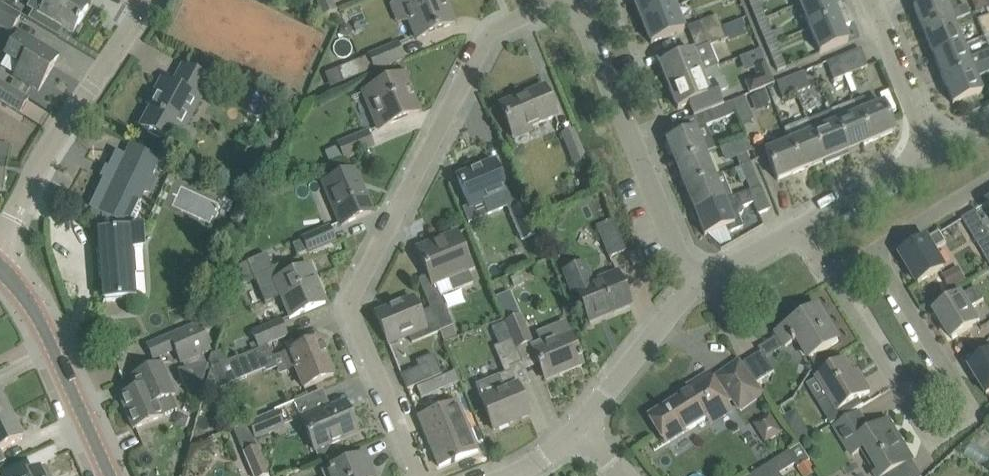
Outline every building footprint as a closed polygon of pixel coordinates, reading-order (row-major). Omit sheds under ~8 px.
[(27,8),(33,11),(29,19),(58,37),(63,28),(73,34),(88,8),(78,2),(79,0),(32,0),(27,8)] [(323,15),(337,9),(333,0),(317,0),(323,15)] [(415,19),(410,22),(417,39),(455,23),(445,0),(407,0),(415,19)] [(675,7),(672,0),(633,0),(642,21),(675,7)] [(766,18),(759,0),(748,0),(757,22),(766,18)] [(846,13),(842,3),(834,6),(831,0),(810,0),(800,4),(810,28),(846,13)] [(914,10),(924,33),(953,21),(968,16),(964,5),(957,8),(954,0),(938,0),(914,10)] [(22,15),(0,1),(0,26),(11,33),(22,15)] [(651,44),(670,36),(684,30),(675,7),(642,21),(651,44)] [(820,53),(848,41),(843,27),(850,24),(846,13),(810,28),(820,53)] [(988,34),(988,15),(978,19),(984,36),(988,34)] [(692,39),(718,28),(713,16),(687,27),(692,39)] [(768,46),(776,43),(785,39),(777,20),(769,23),(766,18),(757,22),(768,46)] [(725,26),(729,40),(747,35),(743,21),(725,26)] [(934,57),(963,45),(953,21),(924,33),(934,57)] [(719,66),(711,45),(723,40),(718,28),(692,39),(697,51),(693,52),(693,50),(660,64),(669,87),(702,73),(717,67),(719,66)] [(49,51),(32,40),(18,32),(5,55),(21,64),(14,76),(39,91),(55,64),(44,58),(49,51)] [(778,70),(793,64),(786,49),(780,51),(776,43),(768,46),(778,70)] [(326,76),(332,90),(404,59),(398,44),(326,76)] [(968,58),(963,45),(934,57),(943,80),(988,61),(988,50),(968,58)] [(848,74),(850,74),(868,66),(861,48),(840,56),(848,74)] [(834,80),(848,74),(840,56),(826,62),(834,80)] [(750,93),(775,84),(765,60),(753,65),(757,76),(745,81),(750,93)] [(943,80),(953,104),(982,92),(977,78),(988,73),(988,61),(943,80)] [(212,81),(201,75),(183,66),(173,85),(162,80),(154,95),(157,97),(141,127),(158,137),(174,145),(182,128),(187,131),(212,81)] [(689,105),(694,117),(724,105),(719,93),(728,89),(724,78),(722,79),(717,67),(702,73),(669,87),(678,109),(689,105)] [(790,77),(797,93),(810,87),(804,72),(790,77)] [(363,93),(371,111),(379,129),(419,113),(404,76),(363,93)] [(781,99),(797,93),(790,77),(775,84),(781,99)] [(11,89),(0,82),(0,101),(20,114),(29,100),(11,89)] [(513,135),(538,124),(557,116),(544,86),(500,105),(513,135)] [(751,96),(756,111),(770,106),(768,103),(770,102),(766,90),(751,96)] [(732,101),(737,114),(742,125),(754,120),(744,97),(732,101)] [(883,103),(870,108),(865,97),(854,101),(871,142),(895,132),(883,103)] [(700,130),(705,128),(737,114),(732,101),(724,105),(694,117),(700,130)] [(848,151),(871,142),(854,101),(831,111),(848,151)] [(848,151),(831,111),(808,120),(825,161),(826,164),(841,158),(839,155),(848,151)] [(802,170),(825,161),(808,120),(785,129),(790,141),(802,170)] [(676,166),(706,153),(715,150),(705,128),(700,130),(697,131),(696,129),(666,142),(676,166)] [(574,130),(562,135),(575,165),(587,160),(574,130)] [(339,144),(345,159),(373,147),(367,132),(339,144)] [(778,180),(802,170),(790,141),(766,151),(778,180)] [(3,191),(11,145),(0,144),(0,191),(3,191)] [(102,217),(127,228),(127,224),(130,219),(131,220),(135,220),(142,206),(139,202),(138,202),(143,190),(145,191),(152,190),(155,183),(151,177),(150,176),(159,157),(131,144),(125,156),(117,152),(91,207),(102,212),(102,217)] [(740,165),(750,161),(745,149),(735,153),(740,165)] [(685,189),(715,177),(706,153),(676,166),(685,189)] [(751,189),(760,186),(750,161),(740,165),(741,167),(735,169),(741,182),(747,180),(751,189)] [(506,191),(502,181),(494,162),(458,178),(469,206),(481,201),(487,214),(511,203),(506,191)] [(324,184),(333,207),(341,225),(373,212),(355,170),(324,184)] [(695,212),(733,197),(723,174),(716,177),(715,177),(685,189),(695,212)] [(770,209),(763,191),(760,186),(751,189),(751,190),(733,198),(733,197),(695,212),(705,236),(727,227),(729,233),(744,229),(740,216),(742,215),(743,210),(742,207),(754,203),(758,214),(770,209)] [(240,196),(235,206),(248,211),(253,202),(240,196)] [(525,246),(540,240),(525,206),(511,212),(525,246)] [(977,211),(963,219),(988,262),(988,231),(977,211)] [(127,230),(127,228),(102,217),(104,232),(100,232),(105,300),(134,298),(130,249),(143,249),(142,229),(127,230)] [(597,228),(609,258),(627,250),(615,221),(597,228)] [(304,240),(292,245),(297,256),(309,251),(310,254),(335,243),(329,227),(303,238),(304,240)] [(471,268),(464,251),(457,233),(418,249),(432,284),(450,277),(455,290),(474,282),(469,269),(471,268)] [(936,250),(947,244),(940,233),(902,255),(919,284),(946,268),(936,250)] [(640,250),(629,254),(633,265),(644,261),(640,250)] [(266,254),(248,262),(265,303),(281,296),(291,318),(307,311),(326,303),(310,266),(292,274),(285,277),(281,265),(272,269),(266,254)] [(618,273),(599,280),(593,283),(584,263),(564,271),(573,292),(577,290),(590,322),(631,305),(618,273)] [(959,267),(943,276),(951,290),(967,281),(959,267)] [(953,339),(970,329),(978,323),(969,309),(984,300),(977,288),(962,297),(962,296),(936,312),(953,339)] [(495,298),(502,315),(517,308),(509,291),(495,298)] [(431,310),(441,333),(455,327),(441,296),(427,301),(431,310)] [(431,310),(420,314),(413,298),(376,313),(389,345),(409,336),(413,345),(441,333),(431,310)] [(810,359),(822,352),(839,341),(818,308),(778,333),(786,346),(798,339),(810,359)] [(516,348),(533,341),(522,315),(505,323),(516,348)] [(253,351),(268,345),(267,344),(287,336),(281,321),(252,333),(256,343),(251,345),(253,351)] [(200,322),(168,336),(180,364),(182,364),(184,369),(207,365),(203,354),(212,350),(200,322)] [(521,361),(516,348),(505,323),(492,329),(499,346),(494,348),(503,369),(521,361)] [(580,354),(578,355),(571,334),(570,335),(567,327),(554,332),(552,328),(539,334),(544,345),(534,350),(546,380),(582,365),(580,359),(582,358),(580,354)] [(304,388),(315,383),(334,376),(319,340),(282,356),(287,370),(295,366),(304,388)] [(267,372),(277,368),(268,345),(253,351),(227,361),(211,368),(205,393),(219,387),(265,369),(267,372)] [(742,365),(756,384),(775,372),(760,348),(759,348),(762,353),(742,365)] [(408,391),(443,375),(433,355),(416,362),(419,367),(401,375),(408,391)] [(970,367),(987,396),(988,395),(988,355),(970,367)] [(832,425),(847,416),(864,405),(864,404),(863,405),(863,406),(857,409),(853,403),(871,392),(858,372),(854,374),(845,360),(817,377),(829,397),(819,404),(832,425)] [(756,384),(742,365),(740,361),(718,377),(719,380),(715,382),(710,375),(690,387),(693,392),(652,417),(668,443),(710,417),(709,416),(728,404),(730,406),(736,403),(741,410),(763,394),(756,384)] [(137,389),(120,397),(133,429),(152,421),(177,410),(171,396),(175,394),(162,364),(150,369),(132,376),(137,389)] [(184,369),(178,369),(187,391),(200,395),(208,365),(207,365),(184,369)] [(511,370),(475,384),(486,411),(494,430),(529,415),(522,397),(511,370)] [(454,371),(441,377),(447,390),(460,383),(454,371)] [(10,413),(0,394),(0,418),(10,413)] [(477,451),(470,432),(457,402),(419,418),(439,467),(451,462),(452,463),(455,462),(455,460),(477,451)] [(321,410),(302,418),(320,462),(334,456),(329,445),(358,433),(345,403),(322,413),(321,410)] [(255,440),(284,428),(277,410),(248,422),(255,440)] [(5,447),(23,438),(10,413),(0,418),(0,450),(5,447)] [(783,433),(771,413),(754,423),(766,443),(783,433)] [(912,460),(889,422),(871,433),(859,414),(836,428),(853,455),(865,448),(881,474),(877,475),(886,475),(912,460)] [(805,426),(795,433),(802,443),(812,436),(805,426)] [(269,475),(255,440),(241,446),(253,475),(266,475),(269,475)] [(797,463),(806,475),(813,475),(819,472),(801,445),(751,475),(777,475),(797,463)] [(322,473),(324,475),(375,475),(366,454),(348,462),(339,466),(322,473)]
